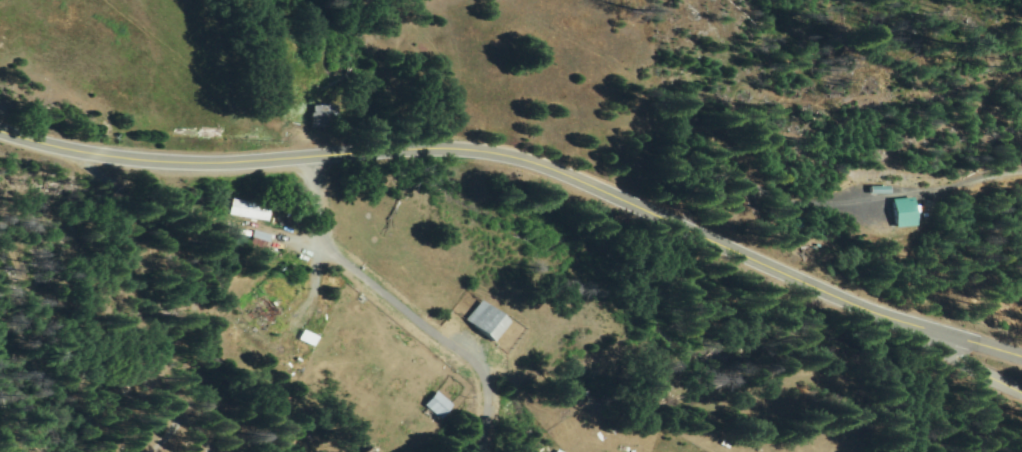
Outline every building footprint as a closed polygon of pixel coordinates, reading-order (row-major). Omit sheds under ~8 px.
[(335,105),(335,126),(316,126),(316,105),(335,105)] [(236,199),(274,206),(272,221),(233,214),(236,199)] [(253,231),(251,237),(241,235),(243,229),(253,231)] [(256,230),(275,235),(271,249),(252,244),(256,230)] [(331,281),(333,276),(344,281),(342,286),(331,281)] [(284,313),(262,291),(242,310),(264,333),(284,313)] [(470,319),(486,298),(514,320),(498,341),(470,319)] [(308,329),(323,337),(317,348),(302,340),(308,329)] [(294,359),(303,365),(300,370),(291,364),(294,359)] [(457,406),(445,421),(437,414),(432,419),(425,413),(429,408),(428,406),(440,392),(457,406)]
